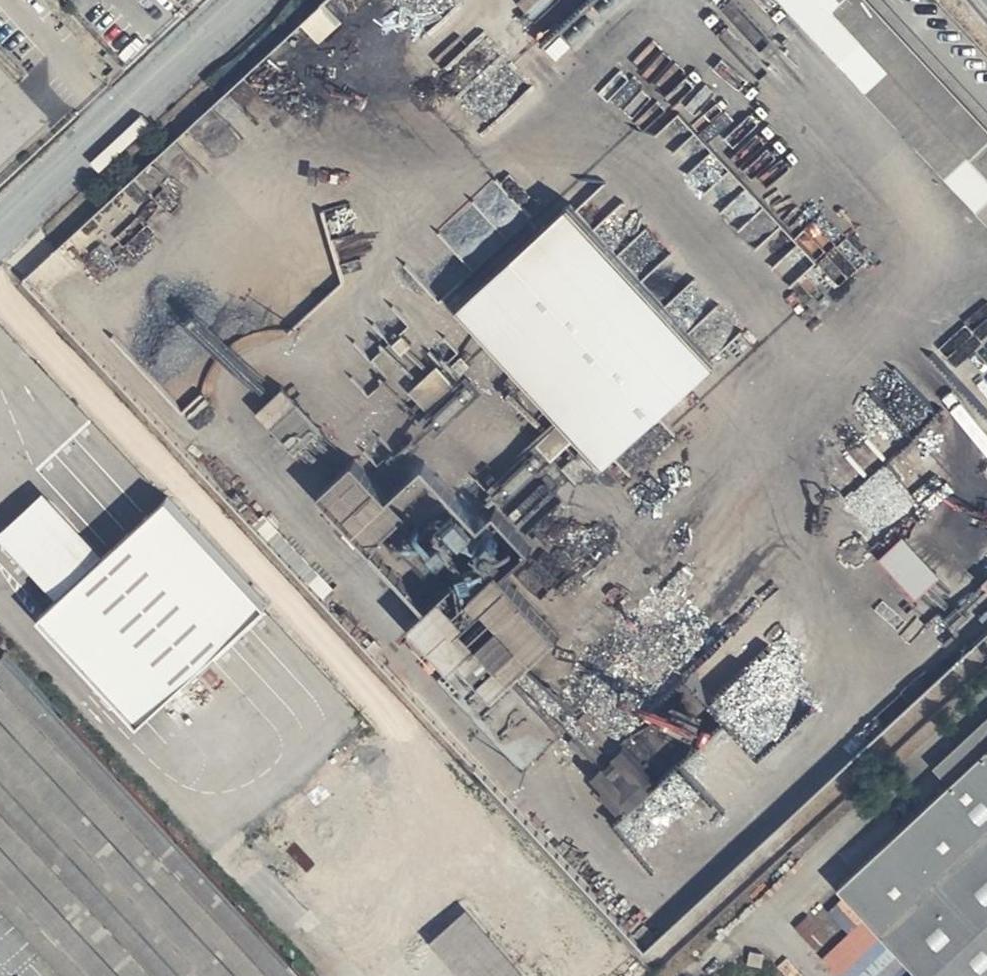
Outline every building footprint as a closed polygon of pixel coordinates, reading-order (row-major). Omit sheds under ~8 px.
[(305,18),(322,38),(349,15),(336,0),(326,0),(305,18)] [(529,24),(547,45),(554,39),(577,35),(591,23),(589,9),(611,6),(617,0),(525,0),(529,24)] [(986,225),(986,127),(870,0),(783,0),(986,225)] [(566,209),(453,313),(601,472),(714,368),(566,209)] [(986,365),(986,307),(940,356),(969,384),(986,365)] [(440,360),(414,388),(429,402),(455,375),(440,360)] [(261,405),(297,449),(324,427),(288,383),(261,405)] [(348,470),(313,502),(425,614),(407,634),(445,676),(438,684),(524,771),(558,736),(520,686),(557,643),(498,583),(527,558),(492,518),(474,529),(424,472),(384,505),(348,470)] [(137,730),(267,612),(167,502),(101,561),(42,496),(0,533),(0,541),(56,603),(37,620),(137,730)] [(884,550),(915,591),(939,573),(908,532),(884,550)] [(11,643),(0,654),(0,892),(77,975),(318,975),(11,643)] [(936,764),(950,779),(986,746),(986,718),(936,764)] [(834,889),(915,975),(986,975),(986,749),(834,889)] [(709,920),(769,870),(752,851),(693,901),(709,920)]
